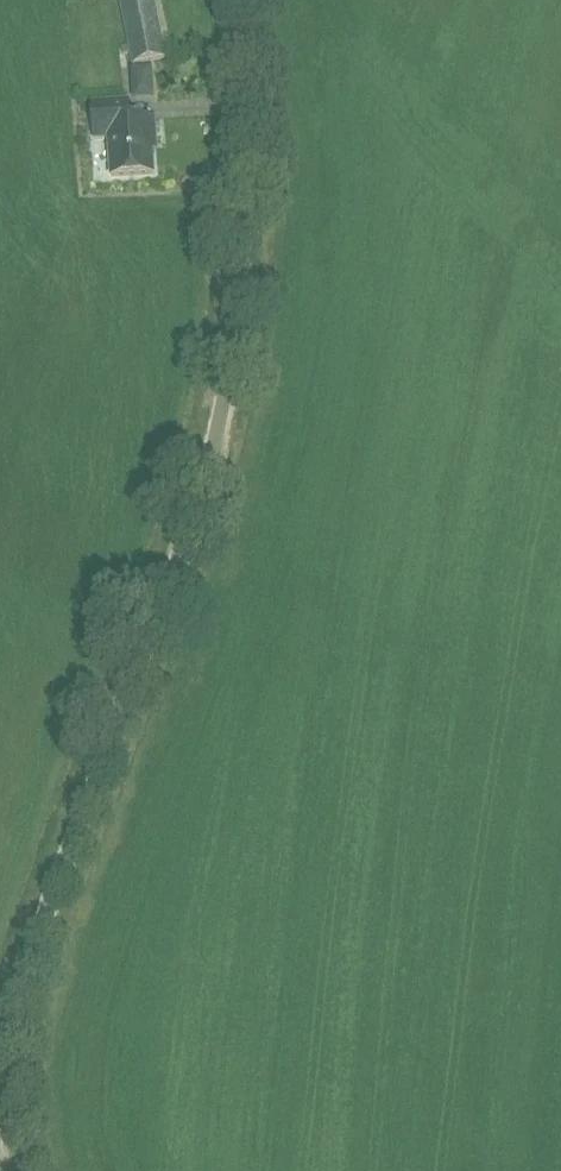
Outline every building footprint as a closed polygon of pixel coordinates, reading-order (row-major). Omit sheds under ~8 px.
[(134,63),(166,57),(155,0),(121,0),(134,63)] [(110,174),(152,171),(150,141),(154,141),(152,116),(127,118),(126,99),(91,101),(93,137),(108,136),(110,174)]
